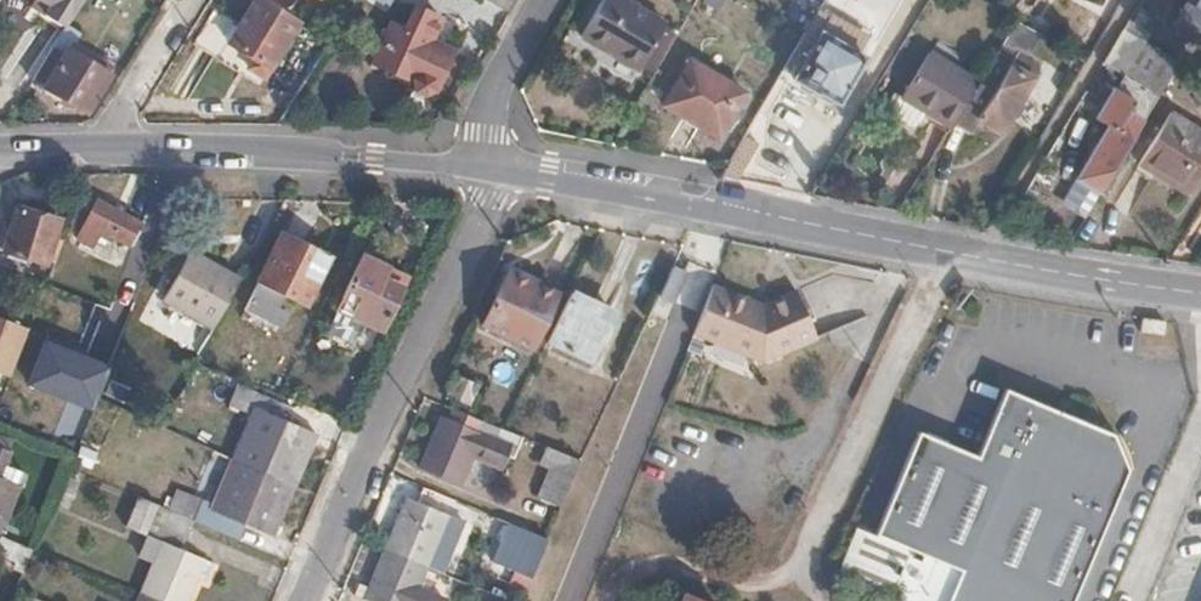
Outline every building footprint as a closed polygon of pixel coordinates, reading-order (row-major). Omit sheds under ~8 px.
[(72,14),(81,0),(50,0),(72,14)] [(214,6),(196,37),(219,52),(227,40),(254,57),(250,62),(266,72),(298,22),(263,0),(253,0),(240,21),(214,6)] [(508,13),(516,0),(487,0),(500,8),(508,13)] [(663,22),(626,0),(593,0),(577,29),(640,65),(663,22)] [(719,11),(724,0),(700,0),(699,2),(719,11)] [(1171,24),(1192,37),(1200,23),(1200,0),(1185,0),(1171,24)] [(435,86),(451,49),(430,38),(440,16),(414,4),(404,27),(392,21),(373,60),(412,77),(412,92),(424,96),(435,86)] [(487,29),(496,35),(508,13),(500,8),(487,29)] [(883,31),(902,44),(912,27),(895,16),(888,16),(882,22),(883,31)] [(1021,17),(962,112),(977,122),(980,116),(1001,128),(1039,64),(1019,51),(1034,26),(1021,17)] [(30,24),(8,60),(29,73),(51,37),(30,24)] [(65,24),(32,78),(85,111),(109,74),(70,51),(77,40),(81,35),(65,24)] [(810,49),(799,73),(839,97),(866,53),(825,28),(810,49)] [(1123,71),(1159,93),(1163,86),(1153,82),(1160,68),(1129,49),(1134,39),(1120,30),(1103,59),(1123,71)] [(219,52),(196,37),(192,43),(216,58),(219,52)] [(70,51),(109,74),(114,65),(77,40),(70,51)] [(973,80),(929,51),(903,93),(948,122),(973,80)] [(717,136),(743,92),(690,61),(664,105),(717,136)] [(1080,175),(1102,187),(1159,93),(1123,71),(1097,114),(1112,123),(1080,175)] [(155,113),(151,106),(143,111),(147,119),(155,113)] [(1170,111),(1139,160),(1190,190),(1200,171),(1200,129),(1170,111)] [(741,134),(722,173),(735,180),(755,141),(741,134)] [(1058,205),(1084,217),(1095,194),(1069,182),(1058,205)] [(95,204),(81,197),(69,227),(82,234),(95,204)] [(97,202),(95,204),(82,234),(79,240),(95,249),(103,233),(130,246),(140,225),(97,202)] [(56,262),(64,242),(56,240),(61,223),(19,208),(10,230),(5,229),(0,242),(0,248),(49,266),(49,261),(56,262)] [(306,304),(331,259),(285,236),(249,308),(282,325),(288,313),(278,307),(284,294),(306,304)] [(222,327),(247,280),(196,252),(170,302),(222,327)] [(391,271),(365,259),(339,310),(382,331),(403,288),(386,280),(391,271)] [(510,274),(483,328),(531,353),(558,298),(510,274)] [(764,303),(714,283),(693,336),(764,363),(818,339),(796,289),(764,303)] [(613,312),(573,294),(550,342),(592,358),(613,312)] [(1174,334),(1176,319),(1147,316),(1146,331),(1174,334)] [(28,334),(0,323),(0,380),(9,383),(28,334)] [(110,366),(45,340),(28,385),(92,410),(110,366)] [(480,384),(458,375),(449,397),(472,406),(480,384)] [(1120,431),(1008,386),(981,455),(922,430),(880,533),(939,558),(921,600),(1079,600),(1135,465),(1120,431)] [(256,467),(296,484),(316,436),(286,424),(293,409),(258,394),(251,408),(276,419),(256,467)] [(507,468),(511,459),(520,432),(509,428),(455,407),(448,420),(441,418),(420,469),(462,484),(474,457),(507,468)] [(519,461),(530,436),(520,432),(511,459),(519,461)] [(3,521),(17,484),(0,477),(14,443),(0,438),(0,519),(3,521)] [(563,506),(584,457),(555,445),(546,463),(556,467),(543,497),(563,506)] [(280,521),(296,484),(256,467),(234,520),(215,513),(217,507),(203,501),(194,521),(239,538),(244,525),(274,535),(280,521)] [(408,498),(387,548),(429,565),(451,515),(408,498)] [(148,502),(136,533),(147,536),(138,557),(155,563),(143,593),(163,600),(187,600),(195,580),(203,561),(181,551),(194,521),(148,502)] [(533,576),(550,536),(509,520),(494,557),(533,576)] [(289,524),(280,521),(274,535),(283,538),(289,524)] [(26,563),(28,545),(0,542),(0,560),(26,563)] [(387,548),(370,590),(365,600),(366,600),(447,600),(448,599),(420,587),(429,565),(387,548)] [(203,561),(195,580),(209,584),(217,566),(203,561)] [(354,596),(365,600),(370,590),(359,586),(354,596)] [(143,593),(140,600),(163,600),(143,593)]
